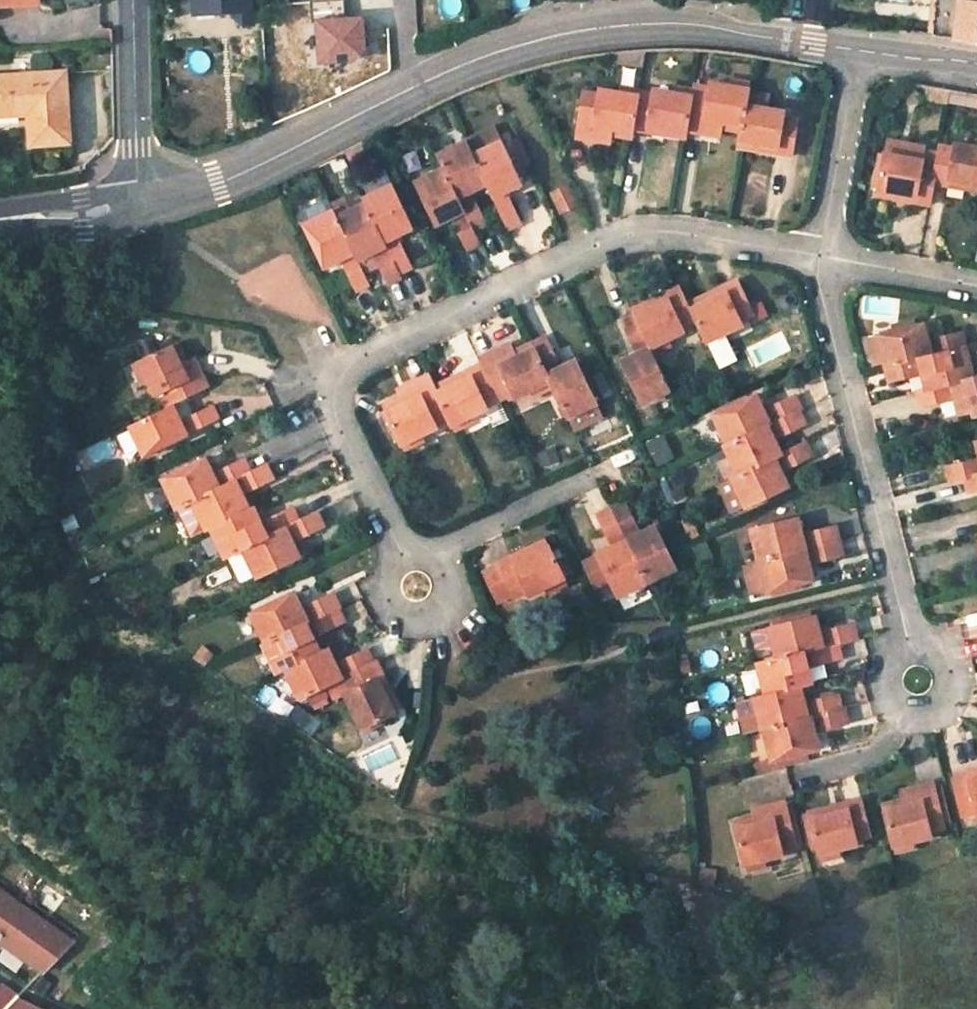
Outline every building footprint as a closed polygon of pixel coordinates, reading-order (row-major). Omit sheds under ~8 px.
[(251,0),(194,0),(194,7),(230,4),(231,13),(252,11),(251,0)] [(960,0),(934,0),(931,35),(954,37),(960,1),(960,0)] [(230,4),(194,7),(195,16),(231,13),(230,4)] [(65,74),(0,78),(0,116),(21,116),(21,110),(28,110),(30,146),(70,143),(65,74)] [(721,129),(742,132),(746,105),(748,89),(710,84),(709,89),(694,86),(692,96),(687,132),(705,134),(706,119),(722,121),(721,129)] [(585,91),(576,137),(593,139),(595,126),(612,129),(611,134),(631,138),(632,129),(638,96),(601,90),(600,94),(585,91)] [(666,134),(686,137),(687,132),(692,96),(654,90),(654,95),(638,91),(638,96),(632,129),(647,132),(648,126),(666,129),(666,134)] [(776,154),(792,156),(797,119),(784,116),(784,111),(746,105),(742,132),(739,148),(760,151),(761,146),(777,149),(776,154)] [(706,119),(705,134),(720,136),(721,129),(722,121),(706,119)] [(595,126),(593,139),(610,142),(611,134),(612,129),(595,126)] [(446,169),(474,229),(486,223),(472,193),(489,185),(475,156),(468,142),(439,156),(446,169)] [(475,156),(489,185),(495,197),(510,229),(522,223),(507,191),(523,183),(504,142),(487,150),(475,156)] [(976,191),(976,148),(956,144),(955,149),(940,146),(936,168),(933,184),(947,187),(948,180),(966,183),(964,189),(976,191)] [(884,153),(876,194),(897,198),(898,193),(914,196),(913,201),(928,204),(933,184),(936,168),(922,165),(923,160),(884,153)] [(414,185),(434,227),(449,220),(465,251),(481,243),(474,229),(446,169),(414,185)] [(386,171),(361,182),(368,197),(392,185),(386,171)] [(569,184),(553,192),(562,211),(578,203),(569,184)] [(365,198),(402,272),(413,266),(399,235),(413,228),(392,185),(368,197),(365,198)] [(339,218),(363,206),(360,200),(357,194),(333,205),(335,210),(339,218)] [(334,211),(358,260),(373,253),(379,265),(389,284),(404,277),(402,272),(365,198),(360,200),(363,206),(339,218),(335,210),(334,211)] [(324,269),(340,261),(355,292),(370,284),(365,273),(359,261),(358,260),(334,211),(303,226),(324,269)] [(365,273),(379,265),(373,253),(358,260),(359,261),(365,273)] [(709,294),(690,303),(708,340),(743,324),(741,320),(754,314),(737,279),(724,286),(726,290),(711,298),(709,294)] [(637,316),(640,323),(627,329),(642,360),(626,368),(647,410),(676,396),(655,355),(691,338),(688,333),(701,327),(685,293),(637,316)] [(877,335),(866,338),(871,355),(881,352),(885,366),(965,347),(962,333),(927,341),(922,324),(877,335)] [(545,336),(531,342),(550,382),(567,417),(569,416),(597,403),(576,360),(560,367),(545,336)] [(143,454),(217,418),(210,404),(193,413),(185,397),(206,386),(199,371),(186,378),(179,363),(184,360),(175,341),(137,359),(154,395),(159,393),(166,406),(129,425),(143,454)] [(499,400),(513,394),(515,398),(550,382),(531,342),(513,352),(516,357),(499,365),(493,351),(479,358),(482,363),(498,398),(499,400)] [(509,343),(493,351),(499,365),(516,357),(513,352),(509,343)] [(965,347),(885,366),(889,381),(923,372),(927,390),(973,379),(965,347)] [(184,360),(179,363),(186,378),(199,371),(192,356),(184,360)] [(448,417),(452,426),(487,409),(485,404),(498,398),(482,363),(467,371),(470,377),(454,384),(452,378),(433,387),(448,417)] [(401,398),(383,406),(401,444),(436,427),(434,423),(448,417),(433,387),(428,375),(414,381),(420,395),(404,403),(401,398)] [(918,392),(922,407),(956,399),(960,416),(976,411),(976,378),(973,379),(927,390),(918,392)] [(420,395),(414,381),(398,389),(401,398),(404,403),(420,395)] [(802,408),(795,395),(764,410),(757,394),(714,415),(728,444),(799,410),(802,408)] [(597,403),(569,416),(575,430),(604,416),(597,403)] [(781,453),(774,438),(805,423),(799,410),(728,444),(725,445),(738,474),(739,473),(781,453)] [(732,477),(746,506),(788,486),(780,470),(811,456),(804,442),(781,453),(739,473),(738,474),(732,477)] [(947,464),(951,479),(965,476),(976,473),(976,456),(947,464)] [(251,472),(244,459),(213,475),(205,458),(163,479),(177,508),(192,502),(251,472)] [(273,480),(266,465),(251,472),(192,502),(206,531),(211,529),(249,510),(243,495),(273,480)] [(965,476),(968,491),(976,488),(976,473),(965,476)] [(646,583),(676,569),(656,526),(640,534),(625,503),(611,509),(646,583)] [(249,510),(211,529),(224,557),(242,548),(298,521),(292,508),(262,523),(254,507),(249,510)] [(646,583),(611,509),(597,516),(611,547),(596,554),(617,597),(646,583)] [(242,548),(257,577),(299,557),(292,542),(323,526),(317,512),(298,521),(242,548)] [(838,539),(835,525),(802,533),(797,517),(751,528),(759,560),(838,539)] [(842,554),(838,539),(759,560),(747,564),(754,594),(766,591),(813,580),(809,563),(842,554)] [(512,556),(497,563),(499,565),(506,582),(512,595),(513,598),(526,592),(528,596),(565,578),(546,540),(527,549),(530,554),(514,562),(512,556)] [(506,582),(499,565),(485,572),(498,602),(512,595),(506,582)] [(340,607),(332,592),(301,608),(294,593),(251,614),(265,643),(337,609),(340,607)] [(265,643),(264,644),(278,674),(286,670),(320,653),(312,637),(343,622),(337,609),(265,643)] [(836,644),(856,639),(852,624),(819,632),(814,616),(769,628),(776,659),(836,644)] [(801,687),(813,683),(809,667),(840,659),(836,644),(776,659),(758,663),(765,695),(801,687)] [(286,670),(300,699),(343,677),(373,664),(366,649),(336,664),(328,649),(320,653),(286,670)] [(344,692),(362,728),(399,711),(391,691),(384,694),(376,679),(383,676),(376,662),(373,664),(343,677),(349,691),(344,692)] [(842,708),(838,693),(805,702),(801,687),(765,695),(754,698),(761,729),(765,728),(842,708)] [(765,728),(773,761),(819,749),(814,732),(848,723),(844,707),(842,708),(765,728)] [(969,780),(968,774),(953,778),(962,813),(976,810),(976,816),(976,778),(969,780)] [(901,799),(882,804),(892,845),(930,835),(930,831),(944,826),(932,782),(917,786),(920,799),(903,804),(901,799)] [(920,799),(917,786),(900,791),(901,799),(903,804),(920,799)] [(830,808),(809,813),(819,853),(857,844),(856,839),(869,835),(860,799),(845,803),(846,809),(831,813),(830,808)] [(752,819),(733,823),(743,865),(781,855),(780,851),(795,847),(782,803),(768,807),(771,821),(753,825),(752,819)] [(771,821),(768,807),(750,811),(752,819),(753,825),(771,821)] [(21,957),(41,973),(70,942),(0,891),(0,941),(21,957)] [(17,996),(2,985),(0,987),(0,1008),(6,1008),(17,996)] [(17,996),(6,1008),(46,1008),(17,996)]
